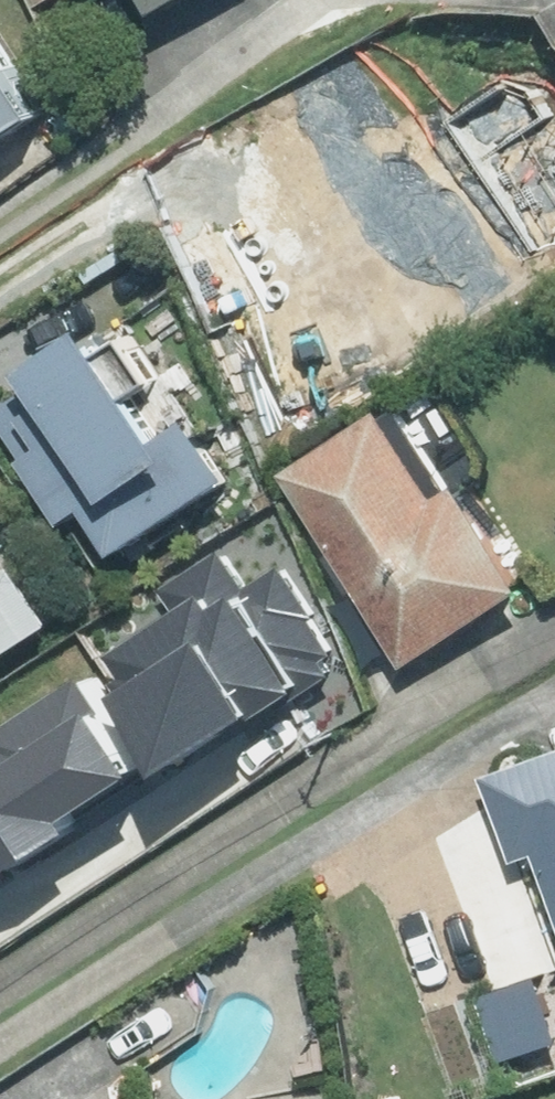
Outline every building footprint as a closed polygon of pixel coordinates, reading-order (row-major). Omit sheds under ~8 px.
[(169,12),(189,0),(163,0),(169,12)] [(48,109),(0,37),(0,140),(48,109)] [(168,230),(200,215),(286,403),(398,352),(389,331),(428,313),(390,230),(350,249),(328,202),(389,174),(360,111),(241,165),(221,123),(137,162),(168,230)] [(0,408),(0,412),(65,520),(93,503),(121,548),(242,475),(205,414),(183,428),(156,383),(169,376),(150,344),(135,353),(114,318),(40,364),(48,378),(0,408)] [(293,465),(410,661),(533,587),(470,482),(449,495),(395,404),(293,465)] [(305,622),(243,539),(158,606),(172,625),(114,668),(159,729),(305,622)] [(72,623),(29,557),(5,573),(0,565),(0,669),(72,623)] [(531,832),(554,895),(554,752),(491,776),(514,838),(531,832)] [(40,908),(0,845),(0,934),(40,908)]
